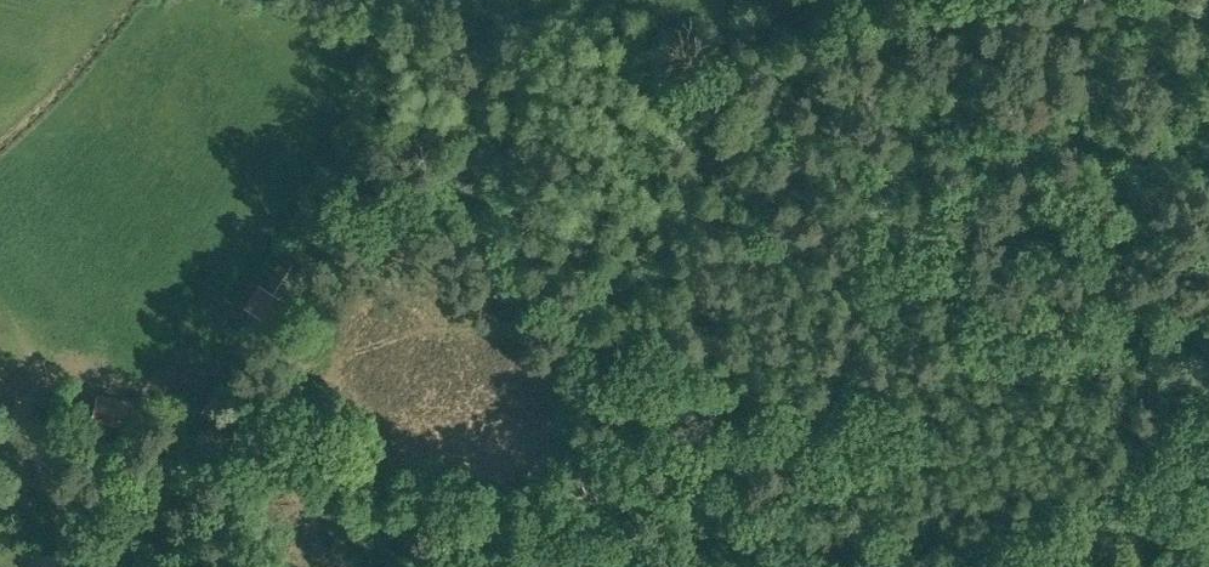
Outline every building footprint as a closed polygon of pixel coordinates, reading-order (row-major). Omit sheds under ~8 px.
[(298,235),(286,254),(270,279),(271,279),(265,288),(261,284),(247,306),(281,327),(294,306),(275,293),(307,241),(298,235)] [(143,404),(100,394),(94,420),(137,430),(143,404)]
